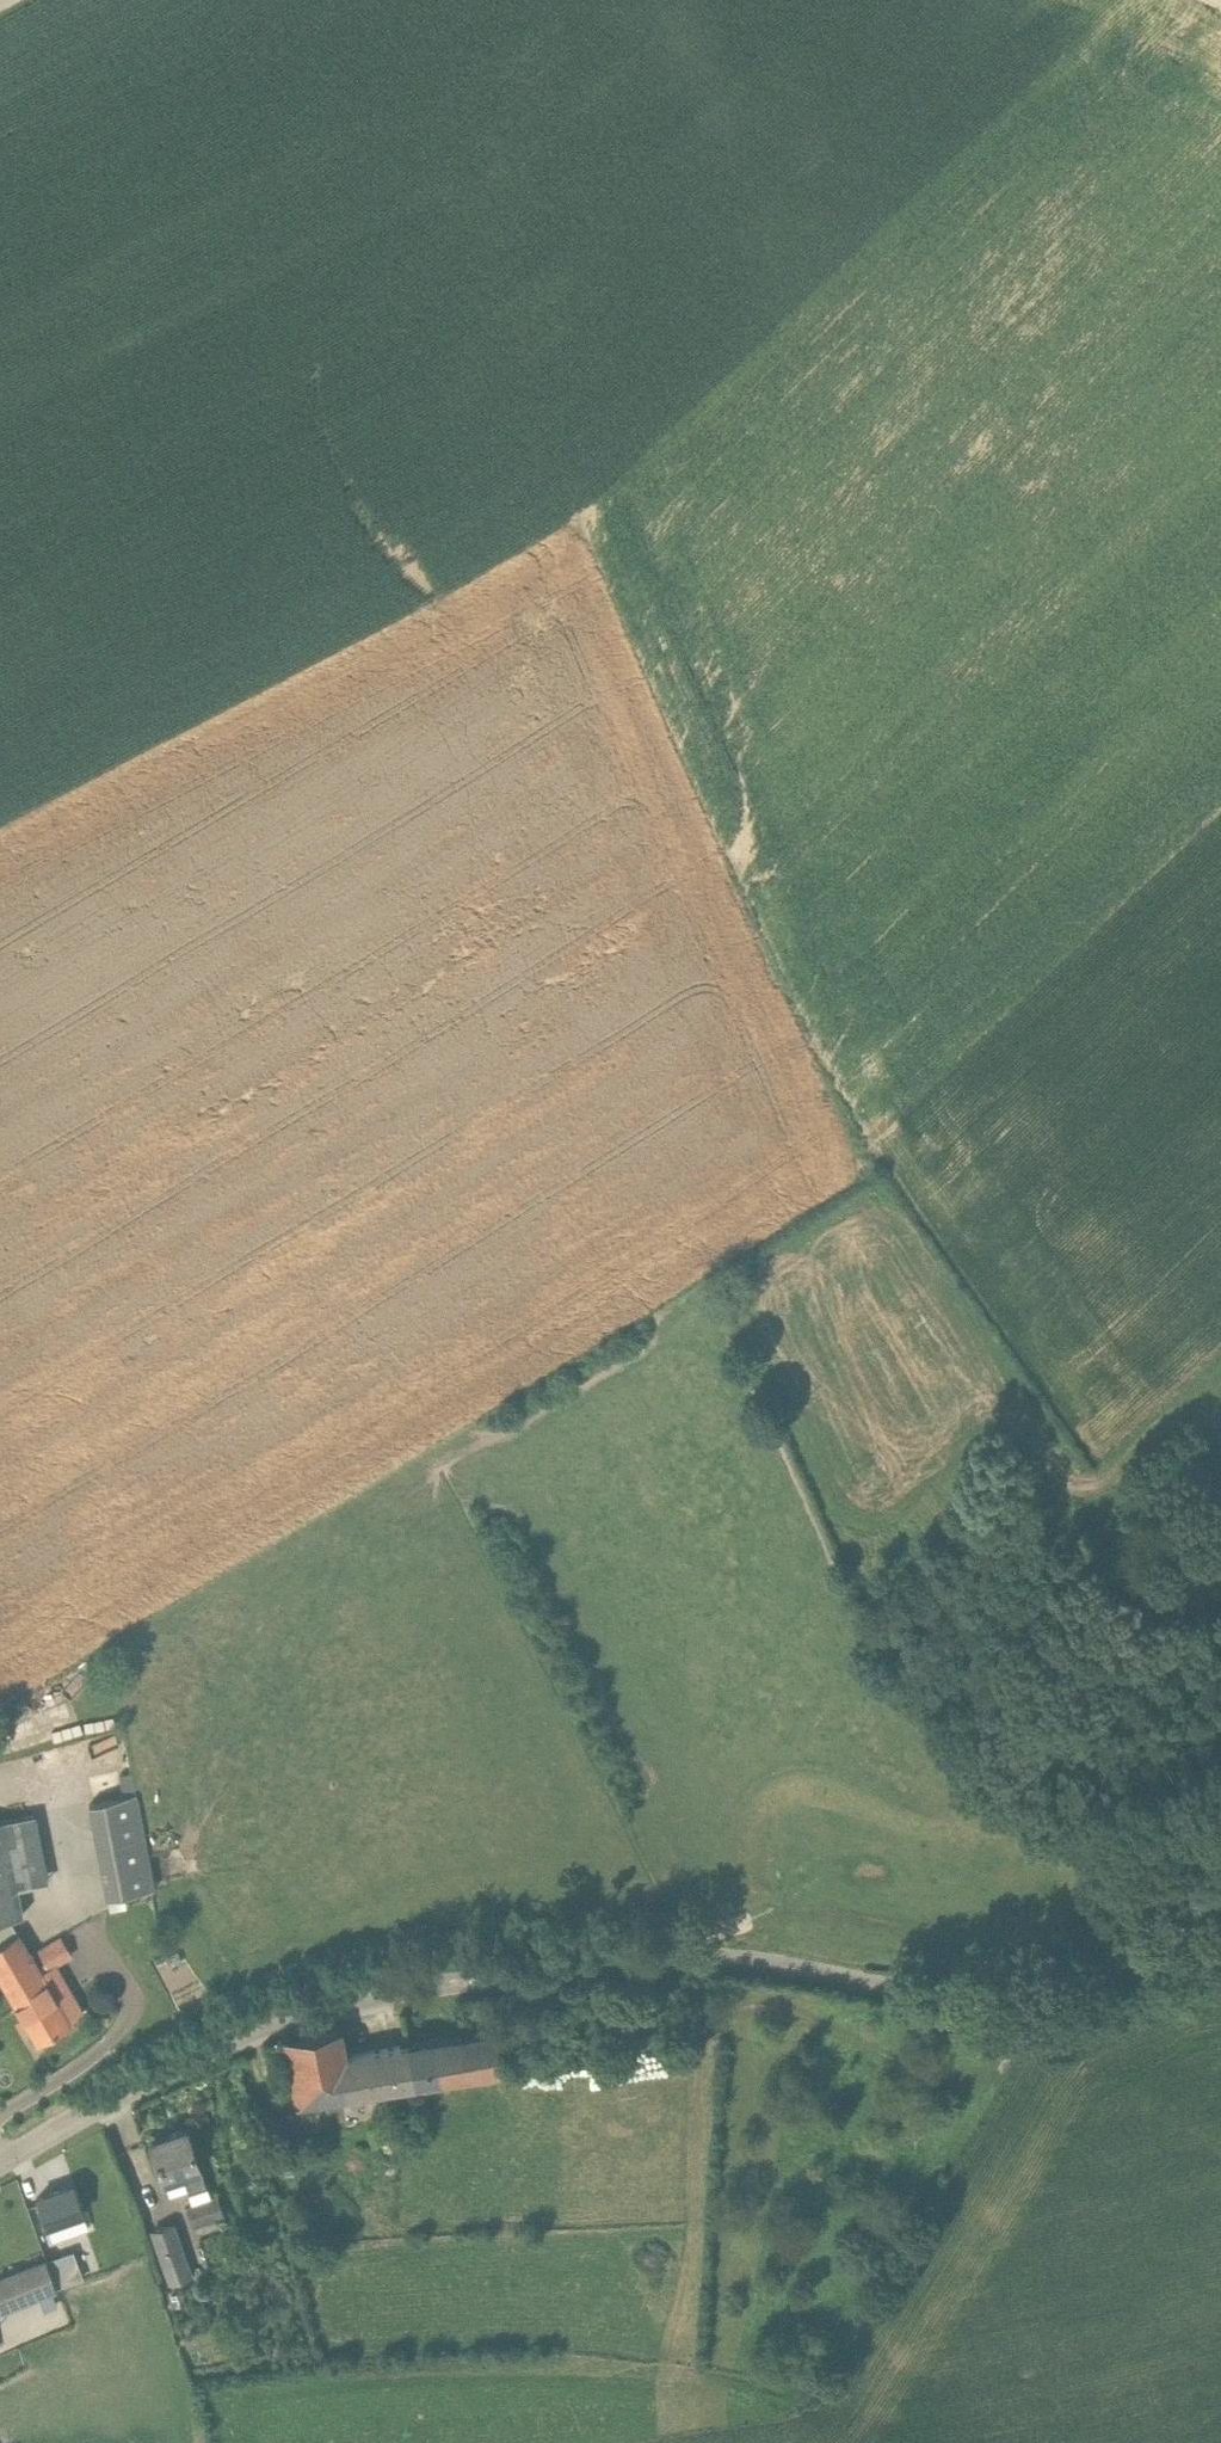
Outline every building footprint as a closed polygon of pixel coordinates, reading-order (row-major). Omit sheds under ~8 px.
[(119,1777),(124,1799),(136,1796),(131,1775),(119,1777)] [(106,1899),(140,1892),(155,1889),(136,1796),(124,1799),(88,1806),(106,1899)] [(9,1918),(23,1915),(18,1888),(5,1822),(0,1823),(0,1920),(9,1918)] [(16,1934),(0,1944),(0,1978),(38,2043),(71,2023),(70,2022),(84,2014),(72,1993),(59,2000),(44,1973),(42,1974),(19,1934),(17,1935),(16,1934)] [(72,1957),(61,1940),(40,1952),(50,1969),(56,1966),(72,1957)] [(414,2086),(503,2069),(496,2029),(408,2046),(414,2086)] [(414,2086),(408,2046),(346,2057),(340,2030),(284,2041),(297,2105),(414,2086)] [(211,2198),(208,2189),(187,2130),(151,2143),(165,2182),(183,2176),(192,2205),(187,2207),(194,2227),(225,2216),(217,2195),(211,2198)] [(47,2228),(85,2214),(75,2186),(37,2200),(47,2228)] [(173,2226),(152,2234),(170,2285),(191,2278),(173,2226)] [(68,2252),(61,2255),(70,2284),(78,2281),(78,2279),(70,2257),(68,2252)] [(56,2289),(47,2262),(46,2261),(0,2280),(0,2309),(2,2313),(57,2290),(56,2289)]
